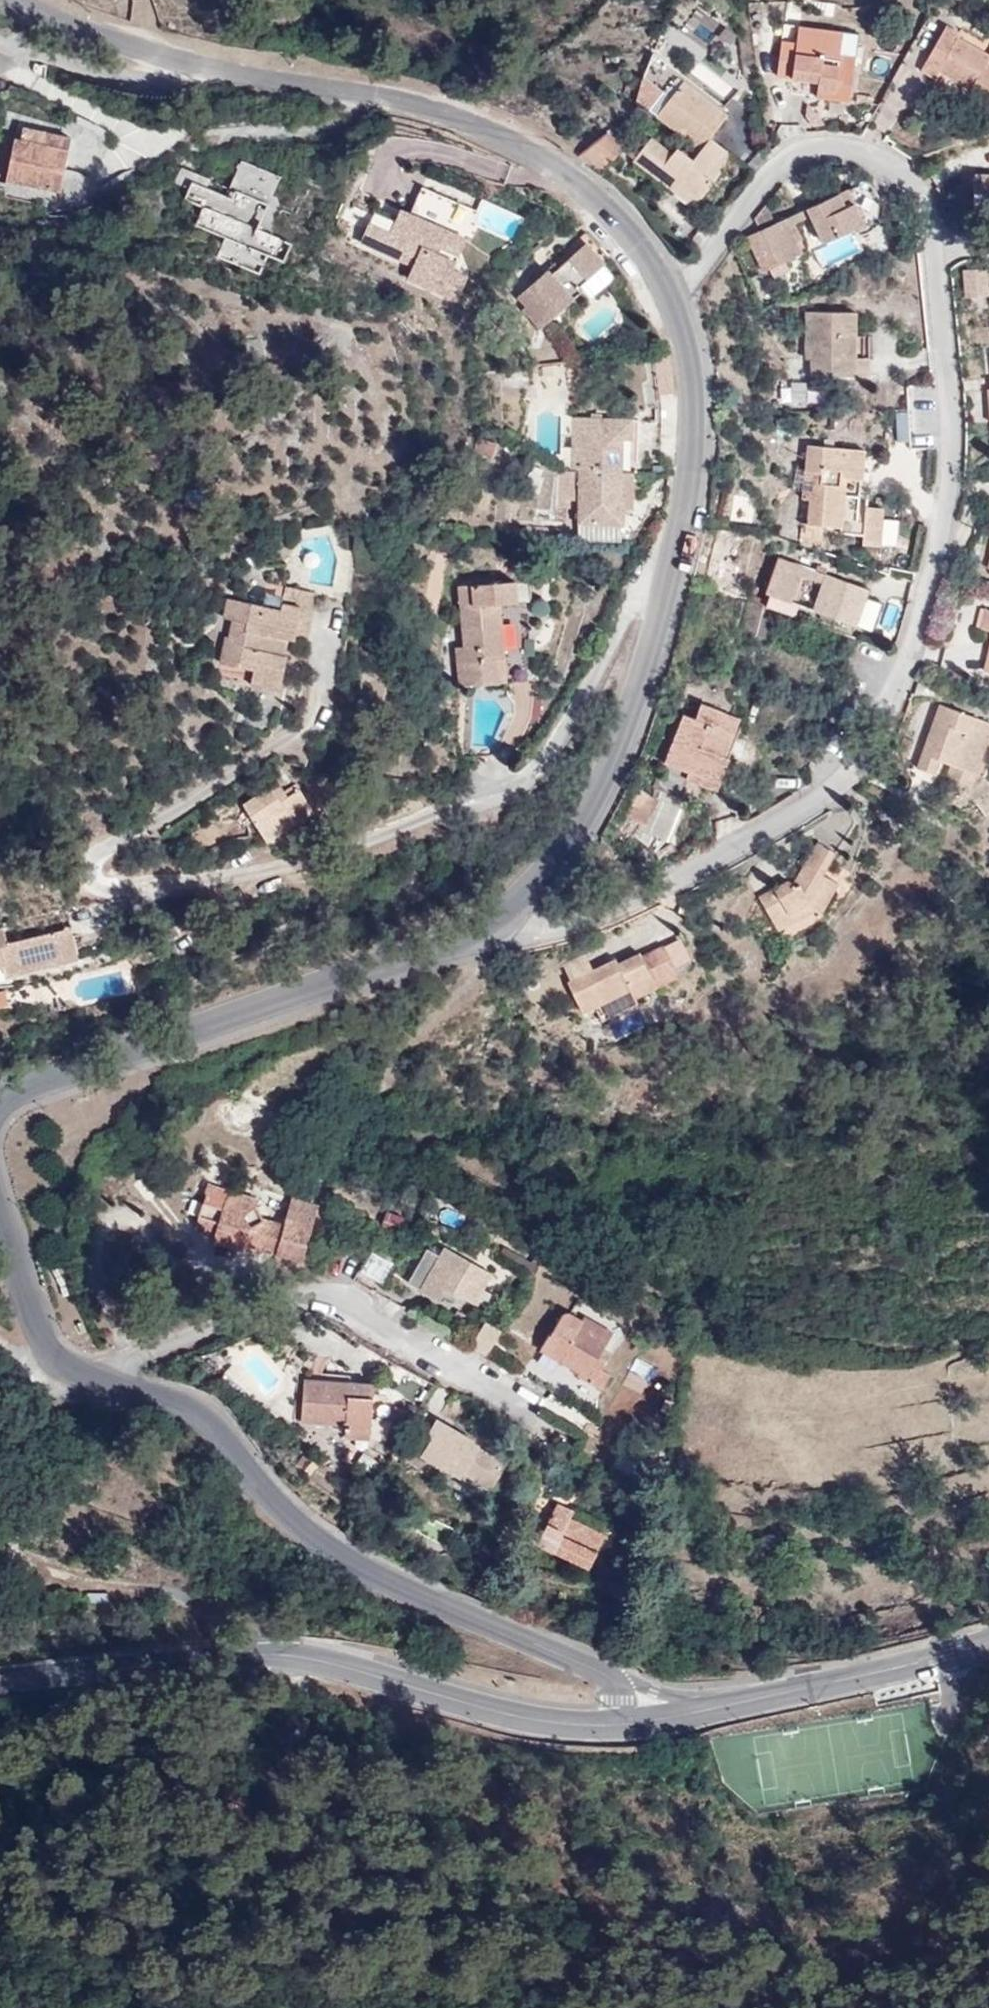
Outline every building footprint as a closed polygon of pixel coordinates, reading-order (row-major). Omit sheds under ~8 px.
[(840,55),(843,31),(799,26),(797,42),(782,41),(777,76),(818,82),(818,97),(850,101),(856,56),(840,55)] [(959,34),(946,26),(921,70),(935,78),(940,72),(970,90),(967,95),(988,108),(988,56),(957,38),(959,34)] [(677,147),(676,150),(704,176),(710,185),(733,155),(710,138),(727,115),(683,82),(684,80),(654,57),(647,82),(669,99),(657,116),(693,143),(686,153),(677,147)] [(644,93),(639,103),(657,116),(669,99),(647,82),(644,93)] [(62,191),(73,136),(25,126),(23,139),(17,137),(9,180),(62,191)] [(667,157),(701,197),(710,185),(704,176),(676,150),(673,153),(651,137),(649,140),(667,157)] [(694,206),(701,197),(667,157),(649,140),(634,160),(694,206)] [(217,258),(261,276),(268,258),(284,265),(292,244),(259,230),(281,177),(241,161),(230,188),(236,190),(232,198),(210,189),(213,180),(182,168),(176,183),(190,189),(185,201),(202,208),(195,226),(225,239),(217,258)] [(975,174),(974,212),(988,213),(988,174),(975,174)] [(453,227),(465,199),(427,182),(414,210),(410,220),(400,215),(394,228),(373,219),(366,236),(418,259),(412,271),(461,293),(470,271),(456,265),(462,251),(444,243),(452,226),(453,227)] [(846,207),(855,202),(849,189),(840,193),(846,207)] [(807,209),(811,216),(822,244),(865,223),(855,202),(846,207),(840,193),(807,209)] [(482,207),(465,199),(453,227),(470,234),(482,207)] [(758,216),(764,229),(778,222),(768,201),(758,216)] [(477,222),(514,240),(523,221),(486,203),(477,222)] [(410,220),(414,210),(405,206),(400,215),(410,220)] [(786,219),(790,226),(811,216),(807,209),(786,219)] [(802,253),(790,226),(786,219),(778,222),(764,229),(748,237),(764,271),(802,253)] [(470,234),(453,227),(452,226),(444,243),(462,251),(470,234)] [(580,286),(607,261),(589,241),(561,266),(558,261),(521,295),(529,305),(526,309),(543,327),(583,290),(580,286)] [(856,357),(857,312),(807,312),(806,358),(812,358),(812,375),(871,375),(870,357),(856,357)] [(586,381),(592,358),(566,361),(573,391),(586,381)] [(581,523),(626,523),(627,523),(627,507),(627,470),(625,470),(625,437),(634,437),(634,416),(575,415),(574,469),(581,469),(581,523)] [(864,480),(866,450),(808,445),(803,500),(810,502),(808,524),(803,524),(803,542),(824,544),(825,531),(856,534),(861,479),(864,480)] [(884,508),(867,507),(863,544),(881,545),(884,508)] [(580,541),(622,540),(626,523),(581,523),(580,541)] [(800,575),(804,566),(779,557),(766,594),(791,602),(800,575)] [(826,573),(804,566),(800,575),(822,583),(826,573)] [(867,589),(826,573),(822,583),(813,610),(870,630),(879,603),(865,598),(867,589)] [(462,684),(530,677),(527,647),(528,623),(532,598),(531,579),(461,585),(467,646),(459,646),(462,684)] [(254,682),(280,687),(287,654),(285,653),(288,637),(295,639),(302,605),(315,607),(318,591),(288,585),(283,608),(282,617),(266,614),(268,605),(231,597),(227,616),(236,618),(233,635),(229,635),(224,662),(256,668),(254,682)] [(739,628),(745,630),(754,601),(749,599),(739,628)] [(757,634),(768,606),(754,601),(745,630),(757,634)] [(283,608),(268,605),(266,614),(282,617),(283,608)] [(302,605),(295,639),(309,641),(315,607),(302,605)] [(716,728),(719,710),(702,702),(696,718),(684,713),(666,762),(668,763),(689,771),(704,777),(716,728)] [(977,771),(988,738),(988,722),(940,703),(917,766),(935,773),(940,759),(952,763),(977,771)] [(703,784),(712,788),(718,765),(727,728),(729,713),(719,710),(716,728),(704,777),(703,784)] [(666,762),(684,713),(678,711),(659,759),(666,762)] [(718,765),(724,768),(745,720),(729,713),(727,728),(718,765)] [(681,793),(687,778),(689,771),(668,763),(659,785),(681,793)] [(972,785),(977,771),(952,763),(947,776),(972,785)] [(718,765),(712,788),(715,790),(724,768),(718,765)] [(687,778),(703,784),(704,777),(689,771),(687,778)] [(295,841),(332,817),(321,800),(313,805),(302,786),(282,799),(273,784),(245,803),(269,839),(286,828),(295,841)] [(623,811),(625,813),(642,823),(643,823),(657,799),(637,787),(623,811)] [(975,800),(988,816),(988,815),(988,787),(975,800)] [(642,823),(625,813),(610,838),(618,845),(635,835),(642,823)] [(835,851),(817,841),(793,881),(789,879),(760,896),(778,930),(815,909),(820,912),(838,883),(823,874),(835,851)] [(59,929),(65,956),(81,952),(74,925),(59,929)] [(6,965),(7,971),(12,970),(65,956),(59,929),(10,941),(7,927),(0,929),(0,965),(5,964),(6,963),(6,965)] [(663,944),(673,965),(689,957),(679,937),(663,944)] [(582,1012),(596,1005),(630,988),(635,996),(678,975),(673,965),(663,944),(640,955),(638,952),(617,962),(615,958),(592,969),(570,980),(567,982),(582,1012)] [(562,963),(570,980),(592,969),(584,953),(562,963)] [(635,996),(630,988),(596,1005),(603,1019),(638,1002),(635,996)] [(210,1185),(204,1204),(223,1210),(215,1235),(213,1240),(244,1250),(246,1244),(303,1261),(313,1223),(316,1206),(292,1199),(283,1225),(262,1219),(251,1227),(244,1215),(256,1208),(258,1201),(210,1185)] [(610,1194),(598,1190),(594,1204),(606,1208),(610,1194)] [(223,1210),(204,1204),(196,1228),(215,1235),(223,1210)] [(262,1219),(256,1208),(244,1215),(251,1227),(262,1219)] [(446,1287),(456,1293),(474,1303),(491,1273),(444,1246),(438,1255),(427,1249),(408,1282),(438,1300),(441,1294),(446,1287)] [(451,1300),(456,1293),(446,1287),(441,1294),(451,1300)] [(611,1331),(584,1315),(581,1319),(568,1312),(563,1313),(548,1336),(547,1336),(539,1349),(579,1373),(578,1375),(601,1388),(609,1375),(601,1369),(605,1361),(597,1357),(611,1331)] [(482,1323),(469,1346),(483,1354),(495,1331),(482,1323)] [(345,1430),(370,1432),(374,1383),(304,1378),(301,1422),(345,1425),(345,1430)] [(463,1473),(490,1489),(505,1463),(478,1446),(478,1444),(436,1419),(427,1435),(431,1438),(420,1455),(459,1478),(463,1473)] [(369,1440),(370,1432),(345,1430),(344,1439),(369,1440)] [(533,1483),(521,1519),(545,1527),(537,1543),(588,1568),(605,1535),(570,1518),(572,1511),(556,1504),(559,1492),(533,1483)]
